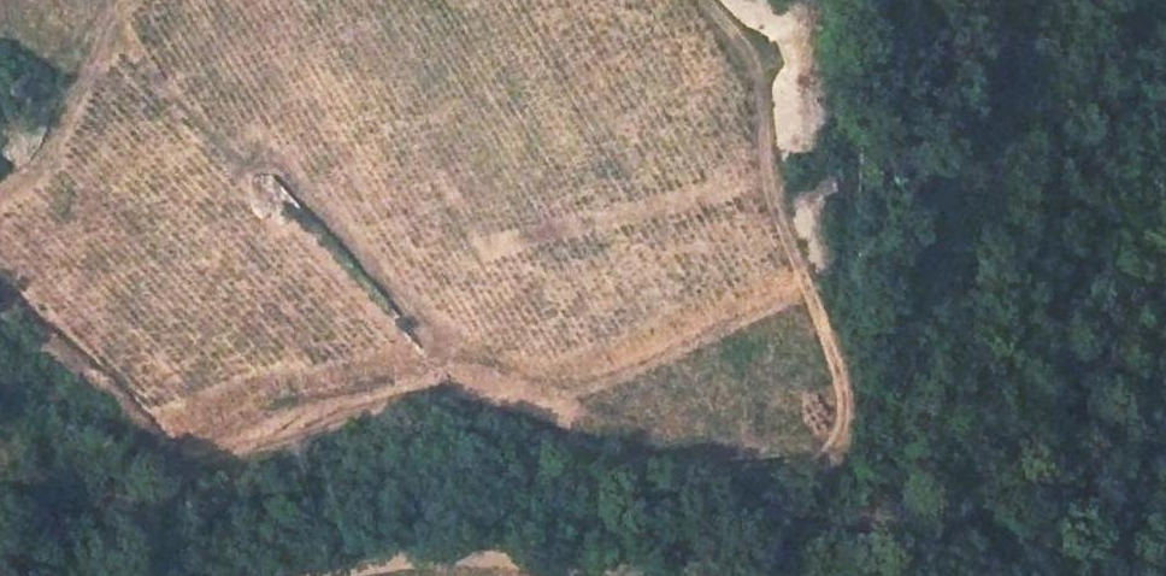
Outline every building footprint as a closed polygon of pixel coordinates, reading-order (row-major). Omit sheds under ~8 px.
[(634,478),(620,473),(617,493),(631,496),(634,478)]
